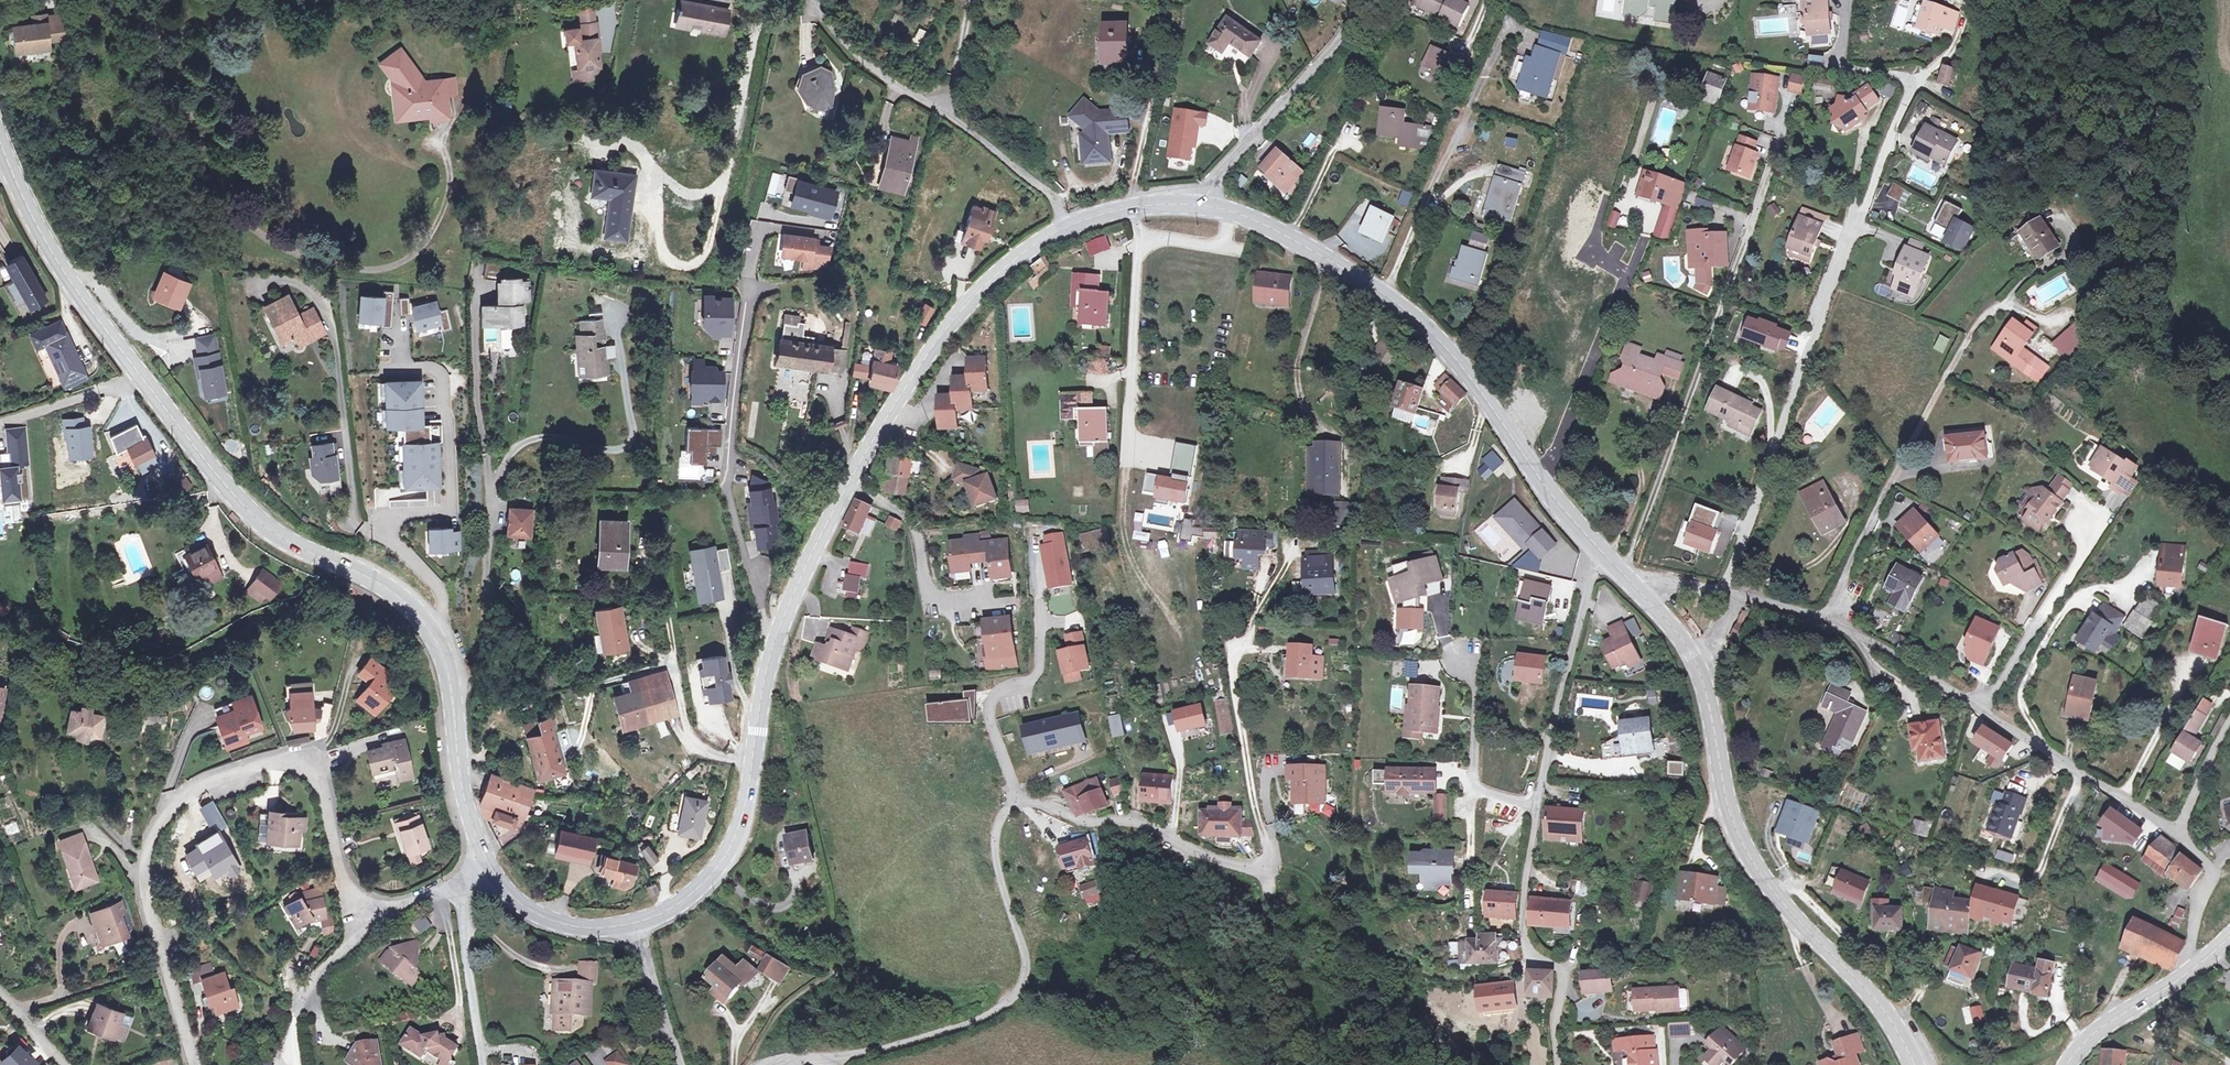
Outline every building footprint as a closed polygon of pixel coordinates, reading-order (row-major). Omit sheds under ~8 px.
[(581,23),(598,21),(596,0),(578,0),(579,10),(581,23)] [(1460,0),(1419,0),(1415,7),(1458,25),(1468,3),(1460,0)] [(1632,3),(1626,7),(1624,19),(1635,20),(1649,10),(1658,11),(1656,23),(1673,26),(1677,0),(1632,0),(1632,3)] [(684,26),(699,30),(700,24),(709,26),(708,33),(734,40),(741,15),(690,1),(684,26)] [(1835,35),(1832,2),(1807,4),(1808,12),(1811,15),(1812,36),(1835,35)] [(1917,22),(1924,25),(1929,8),(1922,6),(1917,22)] [(1929,8),(1924,25),(1924,27),(1928,28),(1927,31),(1943,37),(1946,30),(1958,34),(1963,16),(1930,6),(1929,8)] [(11,30),(15,55),(47,50),(46,43),(63,40),(59,16),(41,19),(42,25),(11,30)] [(575,42),(578,70),(601,67),(599,53),(598,39),(602,39),(600,21),(598,21),(581,23),(580,23),(580,27),(565,29),(567,43),(575,42)] [(1262,45),(1229,21),(1211,47),(1224,56),(1230,46),(1250,60),(1262,45)] [(699,30),(708,33),(709,26),(700,24),(699,30)] [(1131,30),(1109,30),(1109,68),(1131,68),(1131,30)] [(1534,48),(1556,55),(1561,37),(1540,31),(1534,48)] [(1210,47),(1207,51),(1222,62),(1225,58),(1210,47)] [(1457,56),(1436,48),(1428,68),(1438,72),(1435,79),(1446,83),(1447,81),(1457,84),(1469,56),(1458,52),(1457,56)] [(1525,60),(1525,61),(1516,92),(1542,100),(1556,55),(1534,48),(1531,61),(1525,60)] [(442,95),(439,82),(439,80),(420,84),(420,80),(399,51),(380,62),(394,82),(405,78),(407,83),(408,90),(394,92),(398,120),(426,116),(425,112),(429,112),(430,120),(448,118),(445,98),(442,98),(442,95)] [(1821,67),(1823,56),(1808,54),(1807,65),(1821,67)] [(601,67),(578,70),(573,70),(575,83),(594,81),(594,75),(601,73),(601,67)] [(1943,86),(1951,94),(1958,73),(1949,69),(1943,86)] [(835,88),(834,74),(822,70),(805,75),(800,91),(809,91),(814,108),(823,110),(834,108),(835,88)] [(1772,111),(1776,77),(1752,74),(1747,108),(1772,111)] [(1723,106),(1731,81),(1714,76),(1706,100),(1723,106)] [(1803,78),(1792,76),(1789,92),(1800,94),(1803,78)] [(454,80),(439,82),(442,95),(455,93),(454,80)] [(1834,83),(1820,80),(1819,89),(1833,91),(1834,83)] [(1889,97),(1893,85),(1882,82),(1879,94),(1889,97)] [(1847,103),(1844,98),(1837,96),(1835,104),(1828,108),(1831,114),(1829,123),(1837,125),(1841,131),(1852,126),(1850,123),(1854,121),(1858,122),(1860,116),(1863,114),(1862,112),(1876,105),(1877,102),(1869,87),(1853,96),(1855,99),(1847,103)] [(1087,105),(1074,121),(1088,133),(1089,139),(1089,148),(1085,149),(1086,167),(1112,165),(1109,137),(1130,136),(1128,115),(1105,117),(1103,115),(1101,117),(1087,105)] [(1404,140),(1402,151),(1423,154),(1427,128),(1401,124),(1402,109),(1380,106),(1376,138),(1397,140),(1404,140)] [(1300,114),(1296,120),(1305,126),(1309,120),(1300,114)] [(1211,120),(1180,116),(1173,163),(1194,166),(1197,146),(1200,146),(1203,130),(1210,131),(1211,120)] [(1942,135),(1926,127),(1913,153),(1929,161),(1931,158),(1946,165),(1952,152),(1957,144),(1957,143),(1951,140),(1942,135)] [(1946,128),(1942,135),(1951,140),(1955,132),(1946,128)] [(1740,137),(1728,170),(1749,178),(1757,154),(1752,152),(1755,142),(1740,137)] [(883,181),(906,186),(917,144),(894,138),(883,181)] [(1515,149),(1516,139),(1505,138),(1504,148),(1515,149)] [(1966,149),(1957,144),(1952,152),(1962,157),(1965,156),(1967,151),(1966,149)] [(1278,153),(1264,173),(1293,194),(1307,174),(1278,153)] [(1501,168),(1496,181),(1513,186),(1517,175),(1501,168)] [(633,174),(595,170),(592,199),(607,201),(603,238),(626,240),(633,174)] [(1233,184),(1239,190),(1249,181),(1243,175),(1233,184)] [(1527,179),(1517,175),(1513,186),(1496,181),(1490,200),(1499,203),(1494,218),(1511,224),(1527,179)] [(1688,186),(1652,175),(1649,186),(1652,187),(1648,199),(1681,210),(1688,186)] [(905,192),(906,186),(883,181),(882,188),(905,192)] [(832,194),(796,184),(791,204),(826,214),(832,194)] [(1910,191),(1898,185),(1892,197),(1904,203),(1910,191)] [(1401,193),(1399,205),(1410,207),(1412,194),(1401,193)] [(1711,211),(1714,203),(1697,197),(1694,206),(1711,211)] [(1499,203),(1490,200),(1485,214),(1494,218),(1499,203)] [(1967,211),(1951,203),(1939,225),(1955,233),(1950,242),(1967,251),(1977,231),(1961,222),(1967,211)] [(973,232),(969,241),(982,246),(985,236),(987,231),(991,232),(998,209),(986,205),(985,208),(976,204),(967,230),(973,232)] [(1399,216),(1380,207),(1367,233),(1387,242),(1399,216)] [(1677,212),(1662,207),(1653,237),(1668,241),(1677,212)] [(1615,229),(1621,213),(1611,210),(1605,225),(1615,229)] [(1800,238),(1795,254),(1812,260),(1827,219),(1805,211),(1796,237),(1800,238)] [(2039,220),(2019,233),(2037,260),(2057,246),(2039,220)] [(973,232),(967,230),(964,240),(969,241),(973,232)] [(1689,230),(1690,252),(1696,252),(1697,266),(1697,283),(1695,286),(1706,293),(1710,285),(1709,266),(1727,265),(1726,235),(1709,236),(1701,236),(1700,230),(1689,230)] [(1091,256),(1109,247),(1103,234),(1085,243),(1091,256)] [(1471,235),(1469,244),(1484,248),(1486,240),(1471,235)] [(811,240),(783,236),(780,256),(802,260),(800,270),(815,269),(815,266),(825,267),(827,249),(814,247),(810,246),(811,241),(811,240)] [(1919,242),(1915,251),(1928,256),(1931,247),(1919,242)] [(1449,280),(1475,288),(1485,257),(1482,256),(1484,248),(1469,244),(1466,251),(1461,250),(1455,271),(1452,270),(1449,280)] [(1928,256),(1915,251),(1913,250),(1906,268),(1909,270),(1901,289),(1920,297),(1936,260),(1928,256)] [(1812,260),(1795,254),(1793,259),(1810,265),(1812,260)] [(13,266),(9,268),(32,308),(47,299),(22,256),(11,262),(13,266)] [(499,263),(484,261),(482,276),(497,278),(499,263)] [(1031,272),(1040,288),(1057,278),(1048,262),(1031,272)] [(1256,296),(1286,298),(1289,298),(1291,271),(1258,269),(1256,296)] [(1649,270),(1640,273),(1643,283),(1652,281),(1649,270)] [(1099,288),(1105,288),(1105,276),(1081,275),(1079,311),(1088,312),(1087,329),(1112,331),(1114,296),(1105,296),(1099,295),(1099,288)] [(167,276),(158,296),(178,305),(187,286),(167,276)] [(517,283),(517,280),(500,280),(500,283),(496,283),(497,306),(481,307),(481,324),(497,323),(498,324),(498,317),(509,317),(509,324),(509,323),(520,323),(519,306),(518,306),(517,300),(526,300),(525,283),(517,283)] [(1889,297),(1891,287),(1880,285),(1878,295),(1889,297)] [(384,290),(384,297),(362,295),(360,320),(382,321),(382,327),(392,328),(395,291),(384,290)] [(285,341),(298,335),(307,330),(305,327),(320,320),(314,307),(296,316),(292,306),(295,305),(289,293),(267,304),(285,341)] [(1285,306),(1286,298),(1256,296),(1255,305),(1285,306)] [(410,298),(401,298),(401,316),(411,315),(410,298)] [(729,302),(703,301),(702,325),(707,330),(711,330),(718,331),(718,335),(727,335),(728,322),(726,319),(728,317),(729,302)] [(437,302),(413,307),(418,329),(441,324),(443,332),(453,330),(449,309),(439,311),(437,302)] [(922,308),(913,320),(920,324),(929,312),(922,308)] [(497,323),(497,328),(510,328),(509,323),(509,324),(509,317),(498,317),(498,324),(497,323)] [(307,330),(312,339),(326,332),(320,320),(305,327),(307,330)] [(1997,347),(2033,377),(2034,375),(2039,379),(2049,368),(2025,347),(2040,329),(2031,321),(2027,326),(2019,320),(1997,347)] [(821,350),(821,346),(812,344),(813,339),(808,338),(809,332),(802,330),(802,324),(786,321),(778,362),(835,373),(843,325),(838,324),(832,352),(821,350)] [(1765,325),(1755,321),(1748,338),(1781,350),(1782,347),(1789,349),(1794,335),(1779,330),(1780,327),(1766,322),(1765,325)] [(2087,321),(2079,327),(2090,342),(2097,337),(2087,321)] [(68,333),(62,322),(33,335),(40,348),(48,345),(66,384),(87,374),(69,333),(68,333)] [(2090,342),(2079,327),(2055,345),(2067,360),(2090,342)] [(312,339),(307,330),(298,335),(303,344),(312,339)] [(590,358),(592,374),(617,371),(613,351),(609,351),(608,343),(596,344),(594,330),(576,332),(580,359),(584,359),(590,358)] [(215,335),(197,338),(199,349),(216,346),(215,335)] [(1933,350),(1944,354),(1950,339),(1940,335),(1933,350)] [(1377,358),(1389,367),(1402,349),(1390,339),(1377,358)] [(1622,353),(1623,355),(1629,351),(1637,354),(1640,347),(1626,342),(1622,353)] [(216,346),(199,349),(200,358),(201,364),(197,365),(199,377),(202,376),(205,396),(224,393),(216,346)] [(1095,346),(1096,357),(1087,358),(1087,371),(1109,371),(1109,346),(1095,346)] [(846,364),(844,377),(887,386),(891,366),(885,364),(887,353),(858,347),(856,358),(865,360),(863,367),(846,364)] [(1609,379),(1647,393),(1647,388),(1658,392),(1660,385),(1659,378),(1653,375),(1654,369),(1675,376),(1681,361),(1656,352),(1654,360),(1637,354),(1629,351),(1623,355),(1626,364),(1623,371),(1617,369),(1611,370),(1609,379)] [(587,374),(592,374),(590,358),(584,359),(587,374)] [(986,362),(969,364),(970,382),(955,383),(956,400),(940,401),(942,434),(958,432),(957,415),(973,414),(972,396),(988,395),(986,362)] [(700,368),(691,368),(690,396),(699,397),(706,397),(706,401),(719,402),(720,373),(712,373),(712,369),(700,368)] [(56,371),(50,374),(54,386),(61,384),(56,371)] [(1444,392),(1458,407),(1468,398),(1450,378),(1444,382),(1449,387),(1444,392)] [(421,382),(386,383),(388,428),(403,427),(405,488),(439,487),(439,469),(422,469),(421,462),(439,461),(438,443),(442,443),(442,434),(439,434),(439,425),(422,426),(422,409),(405,409),(404,401),(421,401),(421,382)] [(1400,412),(1418,418),(1427,393),(1407,386),(1398,411),(1400,412)] [(1745,422),(1742,427),(1754,433),(1765,411),(1748,402),(1749,400),(1724,387),(1714,408),(1735,417),(1745,422)] [(1647,388),(1647,393),(1657,397),(1658,392),(1647,388)] [(1092,396),(1065,398),(1066,424),(1085,423),(1086,443),(1110,442),(1108,412),(1093,413),(1092,396)] [(1418,418),(1400,412),(1397,422),(1414,429),(1418,418)] [(1732,423),(1742,427),(1745,422),(1735,417),(1732,423)] [(719,430),(684,428),(683,452),(687,452),(687,463),(702,465),(703,453),(704,453),(704,455),(710,455),(709,446),(718,447),(719,430)] [(9,430),(11,453),(12,467),(0,468),(0,486),(3,485),(5,505),(13,505),(21,504),(21,500),(32,499),(27,429),(9,430)] [(1949,440),(1951,453),(1957,452),(1960,463),(1987,460),(1987,455),(1994,455),(1993,447),(1987,448),(1985,437),(1949,440)] [(157,462),(145,440),(130,447),(142,469),(157,462)] [(1162,490),(1142,488),(1139,522),(1184,524),(1205,446),(1190,444),(1178,490),(1162,490)] [(1316,452),(1316,496),(1339,496),(1339,445),(1327,446),(1327,450),(1317,450),(1316,452)] [(332,446),(313,448),(316,480),(320,483),(320,488),(329,487),(330,488),(331,496),(341,495),(339,480),(338,480),(335,458),(333,458),(332,446)] [(1494,448),(1483,458),(1492,468),(1503,458),(1494,448)] [(2096,448),(2091,455),(2096,459),(2092,465),(2090,470),(2110,481),(2106,486),(2119,493),(2136,467),(2124,459),(2122,463),(2096,448)] [(1957,452),(1951,453),(1952,464),(1960,463),(1957,452)] [(12,467),(11,453),(0,453),(0,468),(12,467)] [(2087,462),(2092,465),(2096,459),(2091,455),(2087,462)] [(1509,460),(1499,464),(1506,479),(1516,475),(1509,460)] [(889,461),(889,470),(888,476),(884,476),(882,490),(904,493),(906,479),(919,480),(920,464),(889,461)] [(979,469),(958,463),(955,480),(966,482),(976,506),(997,498),(987,474),(982,476),(979,469)] [(874,468),(870,475),(884,476),(888,476),(889,470),(874,468)] [(882,490),(884,476),(870,475),(865,483),(882,490)] [(1454,506),(1456,488),(1458,477),(1447,475),(1445,487),(1437,486),(1434,506),(1454,506)] [(766,484),(751,477),(748,492),(750,505),(753,528),(755,551),(771,549),(770,539),(773,538),(771,523),(774,523),(772,504),(769,505),(766,484)] [(1468,478),(1458,477),(1456,488),(1465,490),(1468,478)] [(2059,477),(2055,483),(2068,492),(2072,486),(2059,477)] [(1818,500),(1809,504),(1827,535),(1848,522),(1825,482),(1812,489),(1818,500)] [(2031,514),(2025,522),(2040,533),(2047,523),(2048,524),(2062,504),(2061,503),(2069,493),(2068,492),(2055,483),(2048,494),(2043,490),(2035,501),(2038,503),(2031,514)] [(1803,495),(1809,504),(1818,500),(1812,489),(1803,495)] [(2019,505),(2031,514),(2038,503),(2035,501),(2043,490),(2025,493),(2027,495),(2019,505)] [(866,514),(873,502),(855,497),(843,520),(858,529),(865,534),(875,517),(866,514)] [(1015,499),(1015,512),(1029,511),(1028,498),(1015,499)] [(21,504),(13,505),(14,521),(22,520),(21,504)] [(1558,548),(1519,505),(1501,521),(1529,551),(1534,547),(1545,560),(1558,548)] [(1347,507),(1337,507),(1337,528),(1348,528),(1347,507)] [(1724,516),(1701,508),(1694,526),(1697,527),(1690,547),(1713,556),(1721,535),(1717,534),(1724,516)] [(528,511),(506,509),(503,535),(526,537),(528,511)] [(1918,512),(1910,518),(1921,531),(1929,524),(1918,512)] [(884,528),(891,529),(894,519),(888,517),(884,528)] [(1910,518),(1900,527),(1924,554),(1942,539),(1929,524),(1921,531),(1910,518)] [(894,519),(891,529),(897,531),(900,521),(894,519)] [(855,535),(858,529),(843,520),(839,527),(855,535)] [(622,524),(597,522),(595,566),(620,567),(622,524)] [(1077,533),(1079,550),(1105,547),(1103,530),(1077,533)] [(1223,531),(1207,530),(1209,540),(1222,541),(1223,531)] [(451,531),(429,531),(430,552),(459,551),(459,534),(451,534),(451,531)] [(1277,534),(1245,532),(1245,545),(1242,544),(1241,561),(1249,561),(1249,571),(1263,572),(1264,557),(1269,557),(1270,547),(1276,547),(1277,534)] [(1048,538),(1050,547),(1045,548),(1049,574),(1052,573),(1054,590),(1073,587),(1065,536),(1048,538)] [(972,574),(971,567),(970,558),(981,557),(982,566),(992,565),(994,582),(1012,581),(1008,545),(981,547),(980,540),(967,540),(968,545),(951,546),(954,576),(972,574)] [(2185,547),(2168,546),(2167,555),(2163,555),(2162,562),(2161,581),(2182,582),(2185,547)] [(215,565),(208,551),(206,547),(186,557),(197,578),(192,580),(197,589),(219,579),(214,571),(217,569),(215,565)] [(713,552),(712,548),(686,553),(693,603),(716,599),(715,592),(719,591),(716,577),(713,552)] [(212,549),(208,551),(215,565),(219,563),(212,549)] [(713,552),(716,577),(728,575),(724,550),(713,552)] [(1994,573),(2005,591),(2019,583),(2027,595),(2043,585),(2042,583),(2046,581),(2035,561),(2030,563),(2025,556),(2019,553),(1998,565),(1994,573)] [(1415,562),(1417,568),(1431,563),(1432,565),(1440,563),(1439,561),(1438,562),(1436,556),(1415,562)] [(971,567),(982,566),(981,557),(970,558),(971,567)] [(850,574),(858,575),(865,575),(866,563),(851,561),(850,574)] [(1312,563),(1310,563),(1312,597),(1322,597),(1322,603),(1323,602),(1332,602),(1332,598),(1340,598),(1337,561),(1336,561),(1312,563)] [(2202,562),(2198,569),(2204,573),(2209,565),(2202,562)] [(1396,571),(1400,583),(1407,606),(1408,605),(1408,614),(1403,614),(1403,631),(1426,631),(1427,614),(1419,614),(1420,610),(1421,610),(1421,601),(1425,600),(1425,599),(1422,590),(1428,588),(1446,583),(1440,563),(1432,565),(1431,563),(1417,568),(1415,569),(1414,565),(1396,571)] [(510,579),(518,579),(517,567),(509,568),(510,579)] [(1895,602),(1908,609),(1922,582),(1925,578),(1903,567),(1892,589),(1900,592),(1895,602)] [(251,587),(266,598),(271,591),(276,594),(282,586),(263,571),(251,587)] [(858,575),(850,574),(846,574),(843,594),(855,595),(858,575)] [(219,581),(219,579),(197,589),(192,580),(190,582),(195,594),(219,581)] [(1547,586),(1523,580),(1514,617),(1539,623),(1547,586)] [(1400,583),(1395,584),(1402,607),(1407,606),(1400,583)] [(251,587),(246,593),(261,604),(266,598),(251,587)] [(1422,590),(1425,599),(1431,597),(1428,588),(1422,590)] [(2146,594),(2136,610),(2151,619),(2161,604),(2146,594)] [(1322,597),(1312,597),(1313,606),(1323,605),(1323,602),(1322,603),(1322,597)] [(2127,616),(2107,603),(2098,617),(2095,615),(2083,634),(2089,645),(2097,650),(2102,643),(2112,650),(2122,635),(2116,632),(2127,616)] [(1752,609),(1745,607),(1743,615),(1749,617),(1752,609)] [(623,650),(617,609),(593,613),(596,636),(600,636),(602,653),(623,650)] [(1879,609),(1873,620),(1889,628),(1895,617),(1879,609)] [(2151,619),(2136,610),(2126,625),(2143,636),(2153,620),(2151,619)] [(2203,615),(2192,655),(2214,661),(2224,621),(2203,615)] [(1633,617),(1625,621),(1633,637),(1641,633),(1633,617)] [(1623,621),(1610,627),(1614,637),(1605,640),(1607,646),(1610,653),(1608,654),(1613,666),(1637,656),(1623,621)] [(1008,622),(984,625),(986,651),(983,652),(985,674),(1014,670),(1008,622)] [(2001,631),(1979,622),(1972,640),(1975,641),(1971,655),(1973,662),(1987,667),(2001,631)] [(848,626),(845,634),(857,637),(854,648),(859,649),(863,631),(848,626)] [(849,668),(854,648),(857,637),(845,634),(828,629),(824,643),(829,644),(828,649),(823,648),(816,646),(813,660),(824,662),(823,667),(835,670),(836,664),(849,668)] [(2089,645),(2083,634),(2080,639),(2089,645)] [(1069,649),(1074,648),(1074,652),(1070,652),(1061,654),(1065,676),(1079,673),(1089,671),(1082,635),(1067,638),(1069,649)] [(600,636),(596,636),(591,637),(593,654),(602,653),(600,636)] [(1312,679),(1313,648),(1292,647),(1291,679),(1312,679)] [(722,652),(701,655),(707,697),(728,694),(722,652)] [(1519,652),(1513,676),(1537,681),(1542,657),(1519,652)] [(374,683),(370,687),(364,695),(383,710),(397,692),(385,682),(392,674),(373,659),(362,674),(371,681),(374,683)] [(836,664),(835,670),(849,680),(849,668),(836,664)] [(660,673),(635,678),(638,691),(626,694),(611,698),(617,725),(666,714),(660,673)] [(1081,681),(1079,673),(1065,676),(1067,684),(1081,681)] [(638,691),(635,678),(624,680),(626,694),(638,691)] [(2096,683),(2074,678),(2067,711),(2079,713),(2077,718),(2088,721),(2096,683)] [(313,710),(312,686),(288,684),(288,694),(284,696),(289,708),(285,709),(293,728),(313,729),(313,725),(320,723),(323,712),(313,710)] [(1438,689),(1413,687),(1412,707),(1410,730),(1414,731),(1435,732),(1438,689)] [(962,690),(963,699),(969,698),(970,706),(975,705),(976,689),(962,690)] [(248,738),(245,729),(262,724),(254,702),(251,693),(234,699),(237,708),(219,715),(229,745),(248,738)] [(1864,711),(1827,694),(1822,705),(1837,712),(1825,740),(1848,750),(1864,711)] [(379,715),(383,710),(364,695),(359,700),(379,715)] [(963,699),(927,703),(929,719),(971,721),(971,719),(974,719),(975,705),(970,706),(969,698),(963,699)] [(2203,700),(2197,709),(2204,714),(2211,704),(2203,700)] [(1198,702),(1172,710),(1178,729),(1203,721),(1198,702)] [(929,719),(927,703),(925,703),(928,724),(972,723),(971,721),(929,719)] [(1414,737),(1414,731),(1410,730),(1412,707),(1407,707),(1405,737),(1414,737)] [(100,715),(69,708),(65,730),(74,732),(73,739),(87,741),(88,735),(96,737),(100,715)] [(2197,709),(2179,738),(2172,751),(2192,762),(2202,741),(2191,735),(2193,732),(2195,734),(2206,715),(2204,714),(2197,709)] [(1107,715),(1111,735),(1122,733),(1118,713),(1107,715)] [(136,728),(161,731),(162,719),(138,716),(136,728)] [(1078,716),(1065,719),(1071,742),(1084,739),(1078,716)] [(1065,719),(1024,729),(1030,752),(1071,742),(1065,719)] [(1648,719),(1624,722),(1626,730),(1628,750),(1643,748),(1643,752),(1651,751),(1650,747),(1652,747),(1648,719)] [(537,740),(524,744),(538,784),(549,780),(553,791),(566,787),(545,720),(532,724),(537,740)] [(1909,725),(1910,737),(1915,736),(1917,747),(1919,760),(1942,756),(1936,721),(1909,725)] [(524,744),(537,740),(532,724),(519,728),(524,744)] [(1985,725),(1975,741),(1993,753),(1988,761),(1996,765),(2000,765),(2013,743),(1985,725)] [(1605,758),(1643,752),(1643,748),(1628,750),(1626,730),(1603,743),(1605,758)] [(289,746),(311,742),(310,736),(288,740),(289,746)] [(396,777),(411,774),(402,738),(380,743),(381,746),(366,750),(371,772),(394,766),(396,777)] [(1324,766),(1289,764),(1288,777),(1295,777),(1294,794),(1310,795),(1310,801),(1322,801),(1324,766)] [(1374,778),(1389,778),(1389,788),(1400,789),(1400,783),(1408,783),(1408,789),(1428,789),(1429,767),(1389,767),(1374,767),(1374,778)] [(488,811),(509,818),(518,822),(530,790),(490,774),(478,805),(485,819),(488,811)] [(1121,790),(1119,776),(1109,780),(1114,794),(1121,790)] [(1174,804),(1176,783),(1146,777),(1143,798),(1174,804)] [(1068,791),(1078,815),(1106,804),(1096,780),(1068,791)] [(1999,802),(1989,827),(2011,836),(2020,811),(2022,812),(2028,798),(2008,790),(2007,793),(2006,796),(1998,792),(1995,801),(1999,802)] [(1445,794),(1435,793),(1435,816),(1445,816),(1445,794)] [(702,801),(682,796),(674,830),(694,835),(702,801)] [(1254,836),(1251,820),(1240,820),(1240,809),(1221,808),(1221,802),(1208,802),(1208,807),(1202,807),(1201,835),(1254,836)] [(1821,812),(1791,802),(1781,833),(1811,843),(1821,812)] [(267,814),(266,835),(275,835),(275,842),(297,843),(297,827),(302,827),(302,816),(293,815),(284,815),(284,811),(276,811),(276,815),(267,814)] [(397,817),(398,821),(420,815),(419,811),(397,817)] [(507,825),(509,818),(488,811),(485,819),(507,825)] [(1582,812),(1549,811),(1548,836),(1581,837),(1582,812)] [(2114,811),(2103,825),(2105,827),(2112,832),(2111,840),(2130,842),(2134,845),(2143,832),(2114,811)] [(420,815),(398,821),(396,822),(398,829),(400,828),(402,828),(405,838),(409,852),(418,849),(429,846),(421,815),(420,815)] [(1930,838),(1933,823),(1915,820),(1912,834),(1930,838)] [(2112,832),(2105,827),(2104,839),(2111,840),(2112,832)] [(553,850),(570,854),(574,833),(557,829),(553,850)] [(214,832),(200,840),(206,850),(204,859),(212,873),(223,866),(227,873),(236,867),(214,832)] [(574,833),(570,854),(588,859),(593,838),(574,833)] [(91,875),(97,873),(84,835),(61,843),(77,890),(93,884),(91,875)] [(2192,884),(2203,871),(2172,847),(2174,843),(2164,835),(2148,855),(2161,865),(2163,863),(2192,884)] [(791,865),(803,862),(811,861),(807,836),(786,841),(791,865)] [(1090,842),(1061,849),(1068,875),(1096,868),(1090,842)] [(638,849),(650,865),(658,859),(646,843),(638,849)] [(1424,851),(1414,851),(1414,866),(1424,866),(1427,870),(1427,880),(1436,880),(1452,881),(1452,869),(1452,863),(1455,863),(1455,848),(1438,848),(1438,851),(1429,851),(1427,848),(1424,851)] [(421,859),(418,849),(409,852),(411,862),(421,859)] [(618,877),(615,887),(621,888),(627,885),(632,865),(600,856),(596,872),(612,876),(618,877)] [(2127,893),(2134,879),(2107,863),(2099,878),(2127,893)] [(1908,864),(1900,867),(1904,878),(1912,874),(1908,864)] [(1871,882),(1845,871),(1838,890),(1864,901),(1871,882)] [(100,882),(97,873),(91,875),(93,884),(100,882)] [(1680,900),(1714,905),(1717,888),(1719,878),(1692,873),(1691,880),(1684,878),(1680,900)] [(609,885),(615,887),(618,877),(612,876),(609,885)] [(1098,879),(1081,882),(1085,905),(1101,902),(1098,879)] [(2142,883),(2134,879),(2127,893),(2134,897),(2142,883)] [(1572,881),(1570,897),(1586,899),(1588,882),(1572,881)] [(1652,883),(1638,881),(1636,898),(1651,900),(1652,883)] [(645,887),(648,893),(655,890),(652,883),(645,887)] [(309,888),(298,896),(284,904),(297,925),(310,916),(314,915),(315,918),(325,915),(324,913),(318,886),(309,888)] [(1981,887),(1976,906),(1974,914),(1988,918),(1995,891),(1981,887)] [(1515,890),(1486,888),(1485,908),(1493,909),(1493,913),(1499,914),(1499,909),(1514,910),(1515,890)] [(1726,890),(1717,888),(1714,905),(1723,907),(1726,890)] [(1939,904),(1933,925),(1969,934),(1974,914),(1976,906),(1960,903),(1962,895),(1942,890),(1931,888),(1927,901),(1939,904)] [(2019,898),(1995,891),(1988,918),(2012,923),(2019,898)] [(1532,896),(1529,921),(1568,925),(1570,900),(1532,896)] [(1891,899),(1875,899),(1875,908),(1878,908),(1878,928),(1904,928),(1904,908),(1891,908),(1891,899)] [(116,907),(120,917),(123,916),(127,914),(124,905),(116,907)] [(2188,909),(2179,905),(2171,921),(2180,925),(2188,909)] [(1039,906),(1028,910),(1031,918),(1042,914),(1039,906)] [(130,938),(123,916),(120,917),(116,907),(94,915),(105,946),(130,938)] [(325,915),(315,918),(314,915),(310,916),(313,927),(324,924),(327,932),(333,926),(330,912),(324,913),(325,915)] [(171,930),(178,928),(174,915),(167,918),(171,930)] [(2125,941),(2175,965),(2185,942),(2137,918),(2125,941)] [(1458,961),(1493,960),(1493,933),(1478,933),(1478,939),(1458,939),(1458,961)] [(1509,961),(1519,960),(1518,939),(1504,940),(1505,952),(1508,952),(1509,961)] [(422,960),(419,945),(412,940),(390,953),(385,965),(398,972),(407,970),(409,977),(420,983),(424,973),(418,968),(422,960)] [(123,941),(115,944),(120,954),(127,951),(123,941)] [(2175,965),(2125,941),(2122,947),(2168,971),(2175,965)] [(135,943),(129,945),(132,953),(138,951),(135,943)] [(1960,949),(1952,946),(1943,965),(1951,968),(1960,949)] [(1961,946),(1960,949),(1951,968),(1951,969),(1971,977),(1980,953),(1961,946)] [(755,949),(752,954),(766,963),(761,971),(771,977),(780,964),(755,949)] [(729,997),(730,998),(742,985),(743,986),(752,981),(759,973),(745,961),(739,969),(725,957),(707,977),(716,985),(729,997)] [(2048,993),(2056,963),(2042,960),(2039,972),(2015,968),(2010,986),(2048,993)] [(780,964),(771,977),(780,983),(789,970),(780,964)] [(1551,970),(1529,969),(1530,992),(1540,992),(1539,988),(1551,988),(1551,970)] [(224,978),(214,981),(211,970),(198,974),(202,985),(207,1001),(211,1000),(217,1019),(239,1012),(233,993),(229,994),(224,978)] [(202,985),(198,974),(191,976),(194,987),(202,985)] [(1610,974),(1583,977),(1584,994),(1612,992),(1610,974)] [(1514,1001),(1512,993),(1511,981),(1478,986),(1482,1013),(1491,1012),(1490,1005),(1514,1001)] [(555,985),(553,1010),(568,1011),(568,1017),(588,1019),(591,988),(555,985)] [(724,1003),(729,997),(716,985),(711,991),(724,1003)] [(1661,1004),(1662,1010),(1662,1012),(1684,1010),(1683,1006),(1680,988),(1680,986),(1638,992),(1641,1007),(1661,1004)] [(1690,986),(1680,988),(1683,1006),(1693,1005),(1690,986)] [(1804,991),(1795,995),(1807,1019),(1816,1015),(1804,991)] [(1641,1013),(1662,1010),(1661,1004),(1641,1007),(1641,1013)] [(1981,1005),(1972,1007),(1975,1023),(1984,1021),(1981,1005)] [(97,1006),(88,1029),(115,1040),(124,1016),(97,1006)] [(124,1016),(115,1040),(125,1044),(134,1020),(124,1016)] [(1695,1022),(1674,1024),(1674,1035),(1694,1033),(1695,1022)] [(431,1047),(433,1053),(437,1055),(447,1062),(449,1059),(447,1058),(455,1044),(442,1036),(441,1033),(435,1035),(434,1032),(420,1036),(409,1029),(399,1043),(420,1056),(425,1048),(431,1047)] [(1710,1059),(1716,1064),(1726,1064),(1729,1061),(1733,1064),(1734,1064),(1747,1052),(1726,1032),(1713,1046),(1718,1051),(1710,1059)] [(1653,1049),(1650,1050),(1647,1033),(1623,1036),(1624,1048),(1630,1054),(1631,1064),(1655,1064),(1653,1049)] [(1849,1037),(1856,1052),(1864,1048),(1858,1033),(1849,1037)] [(1613,1049),(1624,1048),(1623,1036),(1612,1037),(1613,1049)] [(1856,1052),(1849,1037),(1835,1043),(1839,1056),(1819,1064),(1820,1064),(1857,1064),(1860,1064),(1856,1052)] [(351,1064),(378,1064),(375,1043),(357,1044),(345,1058),(352,1063),(351,1064)] [(2,1049),(3,1057),(0,1060),(0,1063),(2,1064),(30,1064),(28,1063),(29,1062),(24,1057),(23,1058),(9,1045),(6,1045),(2,1049)] [(2103,1064),(2127,1064),(2128,1052),(2105,1049),(2103,1064)] [(603,1063),(605,1064),(624,1064),(615,1054),(603,1063)] [(447,1062),(437,1055),(434,1062),(439,1064),(445,1064),(447,1062)] [(2163,1056),(2159,1064),(2183,1064),(2184,1064),(2163,1056)]
